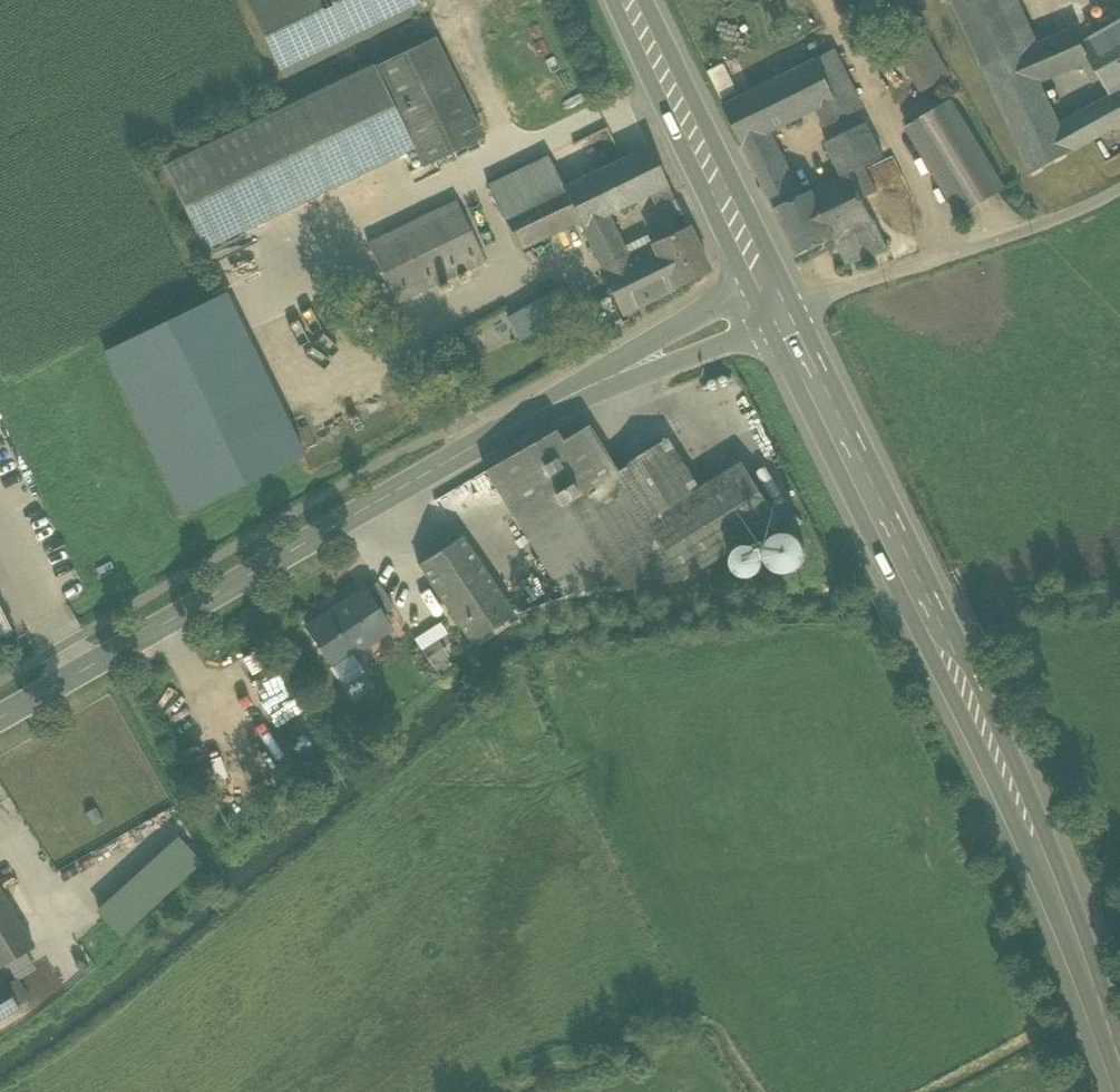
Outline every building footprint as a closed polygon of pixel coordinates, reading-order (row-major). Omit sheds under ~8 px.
[(284,76),(421,9),(417,0),(248,0),(284,76)] [(1041,85),(1040,82),(1055,75),(1041,43),(1039,44),(1019,0),(953,0),(1000,103),(1041,85)] [(1090,63),(1119,46),(1119,47),(1119,23),(1082,45),(1091,60),(1089,61),(1090,63)] [(1073,68),(1089,61),(1091,60),(1082,45),(1074,29),(1056,38),(1073,68)] [(434,38),(374,67),(413,147),(422,167),(483,138),(434,38)] [(920,92),(951,78),(935,40),(904,53),(920,92)] [(1073,151),(1119,126),(1119,47),(1119,46),(1090,63),(1111,97),(1060,125),(1073,151)] [(723,104),(755,169),(778,158),(766,135),(817,110),(826,128),(864,109),(835,50),(723,104)] [(203,248),(413,147),(374,67),(165,168),(203,248)] [(1000,103),(1031,174),(1073,151),(1060,125),(1041,85),(1000,103)] [(952,101),(911,128),(959,214),(1003,189),(952,101)] [(842,176),(811,191),(834,239),(847,264),(889,252),(861,193),(875,186),(865,166),(884,158),(867,123),(826,143),(842,176)] [(609,127),(553,150),(566,181),(622,158),(609,127)] [(649,194),(667,186),(648,147),(616,162),(635,201),(649,194)] [(502,217),(562,188),(548,156),(487,186),(502,217)] [(635,201),(616,162),(562,188),(577,219),(602,270),(628,257),(608,215),(635,201)] [(799,257),(834,239),(811,191),(798,198),(785,172),(763,184),(799,257)] [(667,186),(649,194),(656,207),(673,199),(667,186)] [(562,188),(502,217),(518,249),(577,219),(562,188)] [(456,200),(367,243),(396,304),(485,261),(456,200)] [(652,246),(673,289),(673,290),(709,272),(687,226),(651,244),(652,246)] [(673,289),(652,246),(628,257),(602,270),(623,313),(673,289)] [(509,319),(520,337),(572,308),(561,289),(509,319)] [(180,515),(310,462),(241,293),(111,345),(180,515)] [(622,324),(608,297),(579,312),(592,339),(622,324)] [(564,599),(685,580),(648,521),(617,472),(588,425),(561,442),(554,431),(484,472),(564,599)] [(617,472),(648,521),(696,491),(664,443),(617,472)] [(698,493),(696,491),(648,521),(685,580),(779,521),(745,464),(698,493)] [(514,614),(460,537),(418,565),(471,643),(514,614)] [(365,590),(382,616),(394,608),(377,583),(365,590)] [(365,590),(306,629),(331,667),(351,654),(390,628),(382,616),(365,590)] [(11,631),(0,608),(0,637),(11,631)] [(422,648),(449,632),(441,620),(415,636),(422,648)] [(344,685),(363,672),(351,654),(331,667),(344,685)] [(99,911),(124,936),(205,860),(181,834),(99,911)] [(0,862),(0,891),(34,947),(51,936),(5,859),(0,862)] [(34,947),(0,891),(0,968),(34,947)] [(17,978),(4,985),(16,1005),(29,997),(17,978)] [(18,1008),(16,1005),(4,985),(4,984),(0,986),(0,1019),(18,1008)]
